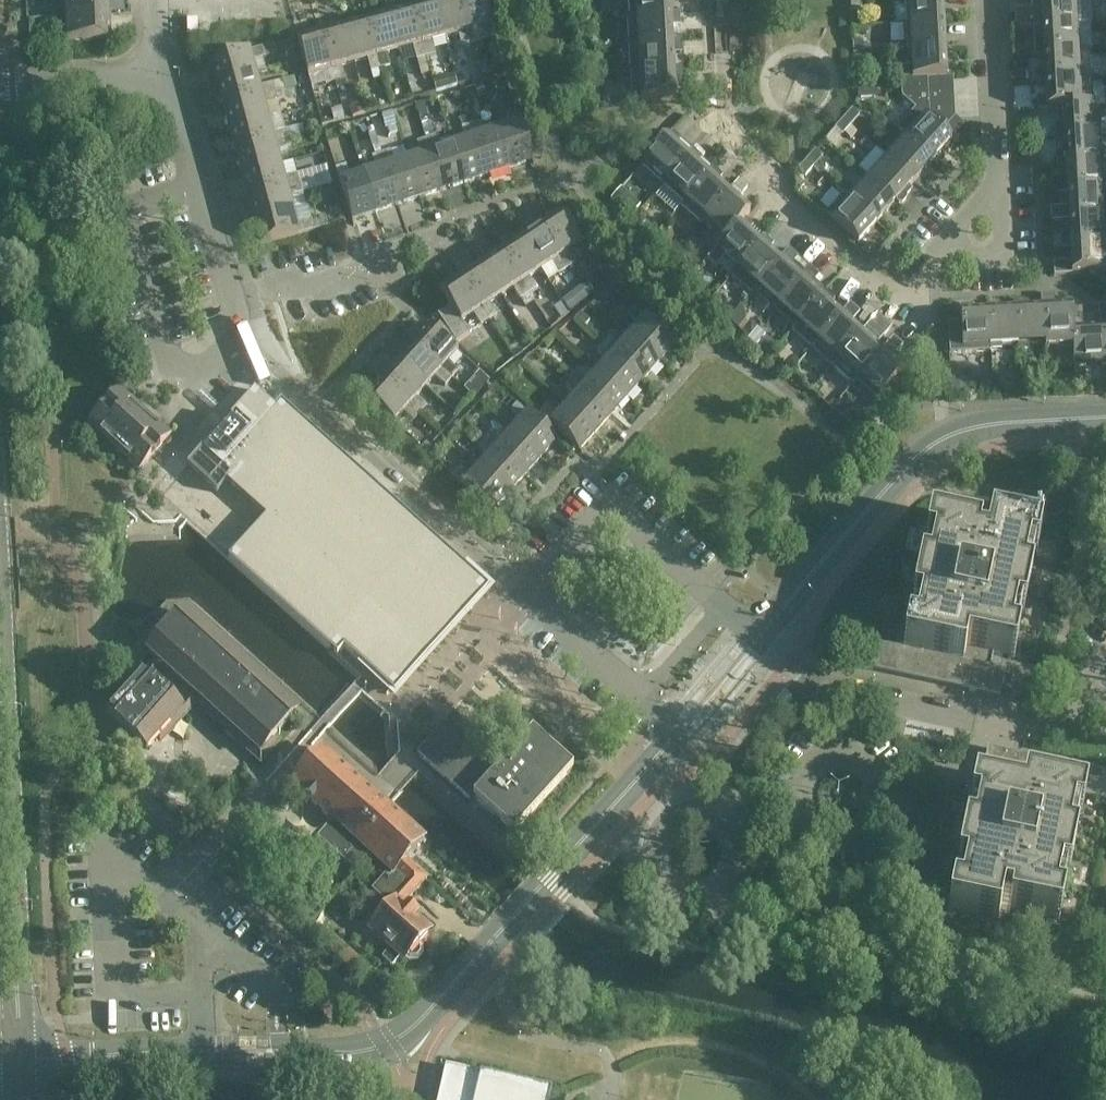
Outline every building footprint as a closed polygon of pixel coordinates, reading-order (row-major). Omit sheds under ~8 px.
[(65,16),(109,14),(108,0),(65,0),(65,16)] [(411,6),(425,57),(435,55),(431,42),(445,38),(434,0),(432,0),(411,6)] [(445,38),(458,34),(461,47),(462,47),(465,56),(473,54),(470,45),(471,45),(459,0),(434,0),(445,38)] [(471,45),(480,42),(477,29),(491,25),(484,0),(459,0),(471,45)] [(637,16),(637,17),(679,14),(679,12),(670,13),(669,0),(637,0),(637,16)] [(850,12),(860,12),(859,0),(850,0),(850,12)] [(910,24),(942,22),(941,0),(908,0),(910,24)] [(1041,15),(1031,16),(1032,27),(1073,25),(1071,0),(1040,0),(1041,15)] [(425,57),(411,6),(389,12),(399,50),(412,47),(416,60),(425,57)] [(389,12),(366,18),(380,70),(389,67),(386,54),(399,50),(389,12)] [(109,14),(65,16),(67,41),(110,38),(109,14)] [(679,14),(637,17),(637,16),(633,16),(633,27),(638,27),(639,43),(639,44),(681,42),(681,40),(671,40),(670,26),(680,25),(679,14)] [(366,18),(343,24),(353,63),(367,59),(370,72),(380,70),(366,18)] [(942,22),(910,24),(911,51),(944,49),(942,22)] [(343,24),(320,30),(334,82),(344,80),(340,66),(353,63),(343,24)] [(1073,25),(1032,27),(1032,29),(1042,28),(1042,43),(1033,43),(1034,55),(1074,52),(1073,25)] [(334,82),(320,30),(296,37),(307,76),(321,72),(325,85),(334,82)] [(861,40),(852,41),(853,54),(862,54),(861,40)] [(681,42),(639,44),(639,43),(634,44),(634,55),(640,55),(640,71),(640,72),(682,69),(682,67),(673,68),(672,53),(681,53),(681,42)] [(262,46),(211,60),(217,83),(256,73),(252,60),(275,53),(273,43),(262,46)] [(944,49),(911,51),(913,79),(906,80),(907,101),(915,109),(942,133),(955,118),(954,104),(927,105),(927,92),(953,90),(952,78),(946,78),(944,49)] [(1074,52),(1034,55),(1034,56),(1043,56),(1044,70),(1034,71),(1035,82),(1090,79),(1088,52),(1074,52)] [(682,69),(640,72),(640,71),(636,71),(636,82),(641,83),(642,100),(675,98),(674,81),(683,80),(682,69)] [(256,73),(217,83),(223,106),(275,92),(272,83),(259,86),(256,73)] [(436,92),(458,85),(454,74),(432,80),(436,92)] [(1090,79),(1035,82),(1035,84),(1044,83),(1045,98),(1036,98),(1037,110),(1095,107),(1095,106),(1091,106),(1090,79)] [(871,83),(857,83),(858,97),(871,96),(871,83)] [(953,90),(927,92),(927,105),(954,104),(953,90)] [(275,92),(223,106),(229,129),(268,118),(264,105),(278,102),(275,92)] [(1095,107),(1037,110),(1062,109),(1063,125),(1054,126),(1054,136),(1096,134),(1101,134),(1100,124),(1096,124),(1095,107)] [(510,126),(497,130),(509,168),(533,160),(516,109),(506,113),(510,126)] [(942,133),(915,109),(896,130),(901,134),(932,162),(951,140),(942,133)] [(859,116),(852,110),(843,120),(850,126),(859,116)] [(465,140),(452,144),(464,182),(487,175),(470,124),(468,116),(458,119),(461,127),(465,140)] [(268,118),(229,129),(236,152),(287,138),(285,129),(272,132),(268,118)] [(850,126),(843,120),(835,129),(842,135),(850,126)] [(480,121),(470,124),(487,175),(509,168),(497,130),(484,134),(480,121)] [(672,132),(644,163),(641,167),(650,175),(653,171),(665,182),(693,151),(692,150),(686,157),(675,147),(681,140),(672,132)] [(932,162),(901,134),(883,155),(883,156),(913,182),(932,162)] [(1096,134),(1054,136),(1054,139),(1064,138),(1065,152),(1055,153),(1056,164),(1103,161),(1103,151),(1097,151),(1096,134)] [(435,136),(425,139),(442,190),(464,182),(452,144),(439,149),(435,136)] [(287,138),(236,152),(242,175),(281,164),(277,151),(290,147),(287,138)] [(420,155),(407,159),(419,197),(442,190),(425,139),(416,142),(420,155)] [(390,150),(380,154),(397,204),(419,197),(407,159),(394,163),(390,150)] [(693,151),(665,182),(661,186),(682,204),(714,170),(712,168),(706,175),(696,165),(702,159),(693,151)] [(822,157),(815,151),(807,160),(814,166),(822,157)] [(376,170),(362,174),(374,212),(397,204),(380,154),(371,156),(376,170)] [(913,182),(883,156),(865,177),(870,181),(895,203),(913,182)] [(814,166),(807,160),(798,170),(805,176),(814,166)] [(1103,161),(1056,164),(1056,166),(1065,166),(1066,180),(1057,180),(1057,192),(1105,189),(1103,161)] [(284,177),(281,164),(242,175),(248,198),(306,182),(313,180),(310,170),(284,177)] [(345,165),(334,169),(351,219),(374,212),(362,174),(349,178),(345,165)] [(714,170),(682,204),(679,208),(699,226),(703,222),(734,188),(733,187),(727,193),(716,184),(722,177),(714,170)] [(870,181),(852,201),(876,223),(895,203),(870,181)] [(306,182),(248,198),(254,220),(293,210),(289,196),(309,191),(306,182)] [(734,188),(703,222),(710,230),(714,225),(726,237),(715,249),(716,250),(749,213),(737,202),(742,195),(734,188)] [(1105,189),(1057,192),(1058,194),(1067,193),(1067,207),(1050,208),(1051,220),(1105,216),(1105,189)] [(844,193),(825,214),(833,222),(857,244),(876,223),(852,201),(844,193)] [(293,210),(254,220),(261,244),(312,230),(309,219),(297,223),(293,210)] [(559,210),(538,224),(568,268),(576,263),(568,252),(581,244),(559,210)] [(749,213),(716,250),(707,259),(716,267),(723,258),(735,269),(728,276),(729,276),(764,237),(763,236),(757,243),(747,233),(753,226),(744,219),(749,213)] [(1051,220),(1051,221),(1068,220),(1069,235),(1060,235),(1061,247),(1105,244),(1105,216),(1051,220)] [(568,268),(538,224),(519,237),(540,270),(552,262),(559,274),(568,268)] [(540,270),(519,237),(499,250),(528,294),(536,289),(529,277),(540,270)] [(764,237),(729,276),(749,295),(754,290),(790,250),(789,249),(778,261),(767,251),(773,245),(764,237)] [(1061,247),(1061,248),(1070,248),(1071,262),(1053,263),(1054,276),(1105,273),(1105,244),(1061,247)] [(673,246),(668,252),(673,257),(678,251),(673,246)] [(528,294),(499,250),(479,263),(501,296),(512,288),(524,307),(533,302),(528,294)] [(790,250),(754,290),(762,298),(764,295),(775,305),(773,308),(774,309),(810,268),(790,250)] [(501,296),(479,263),(459,276),(488,320),(497,314),(490,303),(501,296)] [(810,268),(774,309),(782,316),(785,314),(797,324),(826,292),(818,285),(823,280),(810,268)] [(488,320),(459,276),(439,289),(450,307),(437,315),(456,343),(469,334),(461,322),(473,314),(480,325),(488,320)] [(570,310),(588,296),(580,285),(562,299),(570,310)] [(826,292),(797,324),(791,331),(811,349),(847,310),(845,309),(839,316),(829,307),(835,300),(826,292)] [(1026,302),(1015,302),(1014,302),(1016,344),(1016,350),(1029,350),(1028,344),(1045,343),(1043,293),(1040,293),(1041,310),(1027,311),(1026,302)] [(1054,310),(1054,301),(1053,293),(1043,293),(1045,343),(1045,347),(1072,346),(1073,366),(1074,366),(1071,309),(1054,310)] [(999,303),(988,304),(987,304),(989,346),(989,351),(1002,351),(1002,345),(1016,344),(1014,302),(1013,303),(1014,312),(1000,313),(999,303)] [(674,345),(634,309),(633,310),(625,303),(619,309),(637,326),(628,336),(658,363),(674,345)] [(959,306),(961,347),(962,353),(974,352),(974,347),(989,346),(987,304),(986,304),(986,313),(972,314),(971,305),(959,306)] [(1099,326),(1082,327),(1081,308),(1071,309),(1074,366),(1102,364),(1099,326)] [(847,310),(811,349),(832,367),(838,359),(839,360),(879,316),(877,315),(859,334),(849,325),(855,318),(847,310)] [(853,386),(856,382),(888,347),(886,346),(880,353),(874,347),(891,327),(879,316),(839,360),(832,367),(853,386)] [(458,352),(428,325),(412,343),(451,379),(458,372),(448,363),(458,352)] [(658,363),(628,336),(619,346),(609,337),(596,325),(589,333),(597,339),(642,380),(658,363)] [(642,380),(597,339),(596,340),(602,345),(596,352),(606,361),(597,371),(626,398),(642,380)] [(451,379),(412,343),(396,361),(426,387),(435,377),(451,392),(458,385),(451,379)] [(888,347),(856,382),(864,389),(867,385),(881,397),(903,373),(890,362),(896,355),(888,347)] [(426,387),(396,361),(380,379),(424,418),(431,411),(427,407),(417,398),(426,387)] [(626,398),(597,371),(587,381),(578,372),(571,380),(611,415),(626,398)] [(424,418),(380,379),(364,397),(394,423),(403,412),(414,421),(420,415),(424,418)] [(611,415),(571,380),(565,387),(575,396),(565,406),(595,433),(611,415)] [(254,390),(186,465),(217,493),(227,482),(265,517),(229,559),(337,656),(344,649),(395,693),(488,588),(329,445),(281,402),(275,408),(273,406),(257,392),(254,390)] [(556,440),(517,405),(500,390),(497,401),(510,413),(520,422),(510,432),(540,459),(556,440)] [(90,425),(138,469),(167,437),(119,393),(90,425)] [(595,433),(565,406),(556,417),(546,408),(539,416),(579,451),(595,433)] [(491,433),(485,440),(524,476),(540,459),(510,432),(501,442),(491,433)] [(524,476),(485,440),(478,448),(488,457),(479,467),(508,494),(524,476)] [(460,468),(452,476),(492,512),(508,494),(479,467),(470,477),(460,468)] [(979,534),(929,523),(925,543),(933,545),(928,569),(920,567),(912,605),(920,606),(915,630),(906,628),(902,648),(868,641),(863,668),(999,697),(1005,670),(990,667),(993,655),(1013,659),(1018,639),(1009,637),(1014,613),(1023,615),(1031,577),(1022,575),(1027,552),(1035,554),(1040,534),(989,523),(985,546),(977,544),(979,534)] [(166,635),(148,655),(156,662),(143,677),(182,712),(185,714),(186,713),(174,702),(186,688),(198,699),(201,696),(213,707),(211,710),(229,726),(224,731),(261,764),(279,744),(275,740),(277,737),(278,738),(280,735),(280,734),(298,714),(186,613),(167,633),(166,633),(165,634),(166,635)] [(837,635),(834,647),(860,653),(862,640),(837,635)] [(182,712),(143,677),(141,675),(106,713),(125,730),(124,731),(126,733),(127,732),(148,750),(182,712)] [(474,799),(485,808),(513,834),(572,769),(532,733),(496,771),(444,724),(415,755),(470,804),(474,799)] [(974,785),(970,806),(978,808),(973,831),(965,829),(956,867),(965,869),(960,892),(951,890),(947,910),(998,921),(1002,899),(1010,901),(1008,910),(1059,920),(1063,900),(1054,899),(1059,875),(1068,877),(1076,839),(1067,837),(1072,814),(1080,816),(1085,796),(1105,800),(1105,772),(988,747),(982,774),(998,777),(995,790),(974,785)] [(323,751),(293,785),(339,827),(333,833),(344,843),(350,837),(393,875),(394,874),(406,860),(423,841),(323,751)] [(406,902),(427,879),(406,860),(394,874),(405,883),(387,903),(392,907),(370,930),(404,960),(405,959),(408,962),(417,962),(423,956),(423,947),(419,943),(430,932),(414,918),(416,916),(409,910),(412,907),(406,902)] [(551,1090),(520,1083),(445,1065),(437,1099),(548,1099),(551,1090)]
